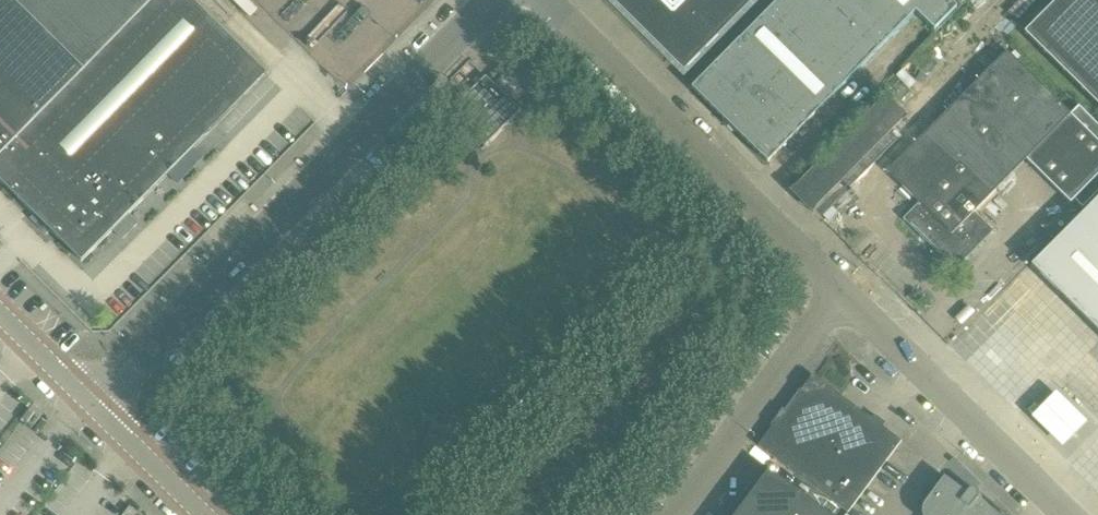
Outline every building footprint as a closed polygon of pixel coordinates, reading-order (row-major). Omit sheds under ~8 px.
[(267,75),(191,0),(0,0),(0,181),(82,262),(267,75)] [(624,13),(636,1),(641,6),(640,7),(639,8),(639,9),(640,10),(640,11),(641,12),(642,13),(643,13),(645,13),(646,13),(647,12),(648,13),(636,25),(683,72),(755,0),(611,0),(624,13)] [(767,163),(768,163),(815,115),(814,115),(915,12),(934,31),(957,8),(949,0),(779,0),(772,7),(691,89),(767,163)] [(1046,15),(1045,14),(1044,16),(1045,17),(1028,34),(1027,33),(1026,34),(1027,35),(1028,35),(1045,51),(1044,52),(1046,54),(1047,53),(1064,70),(1063,71),(1064,72),(1065,71),(1082,88),(1082,89),(1083,90),(1084,90),(1097,103),(1097,0),(1062,0),(1046,15)] [(1078,107),(1070,115),(1007,52),(887,173),(918,204),(903,220),(955,271),(993,232),(974,213),(1026,160),(1070,204),(1074,200),(1082,208),(1097,192),(1097,127),(1078,107)] [(483,82),(455,110),(486,141),(514,113),(483,82)] [(885,98),(793,191),(792,192),(812,211),(842,180),(850,188),(897,140),(889,132),(905,117),(885,98)] [(1031,266),(1097,332),(1097,198),(1031,266)] [(758,446),(848,513),(901,442),(882,428),(885,424),(875,416),(872,420),(811,375),(758,446)] [(21,422),(22,422),(31,429),(40,418),(30,410),(21,422)] [(735,514),(828,514),(768,470),(735,514)] [(983,506),(976,501),(977,500),(978,499),(978,497),(978,496),(978,494),(977,493),(977,492),(975,490),(973,490),(972,490),(970,490),(969,491),(968,492),(967,492),(966,494),(944,477),(926,501),(925,503),(923,505),(922,507),(922,509),(922,512),(922,514),(994,514),(983,506)]
